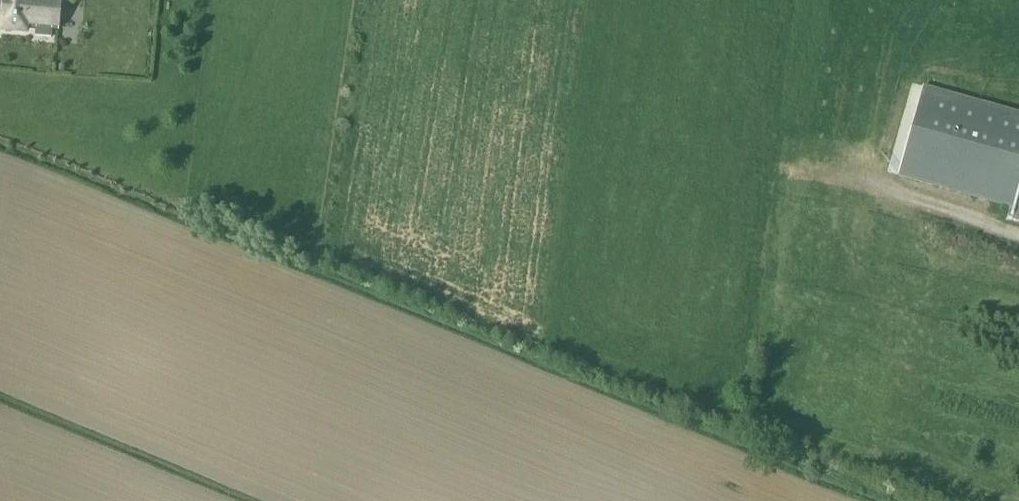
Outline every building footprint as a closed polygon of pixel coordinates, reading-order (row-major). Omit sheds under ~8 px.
[(64,0),(9,0),(6,33),(61,39),(65,0),(64,0)] [(923,87),(898,176),(1018,210),(1018,114),(923,87)]
